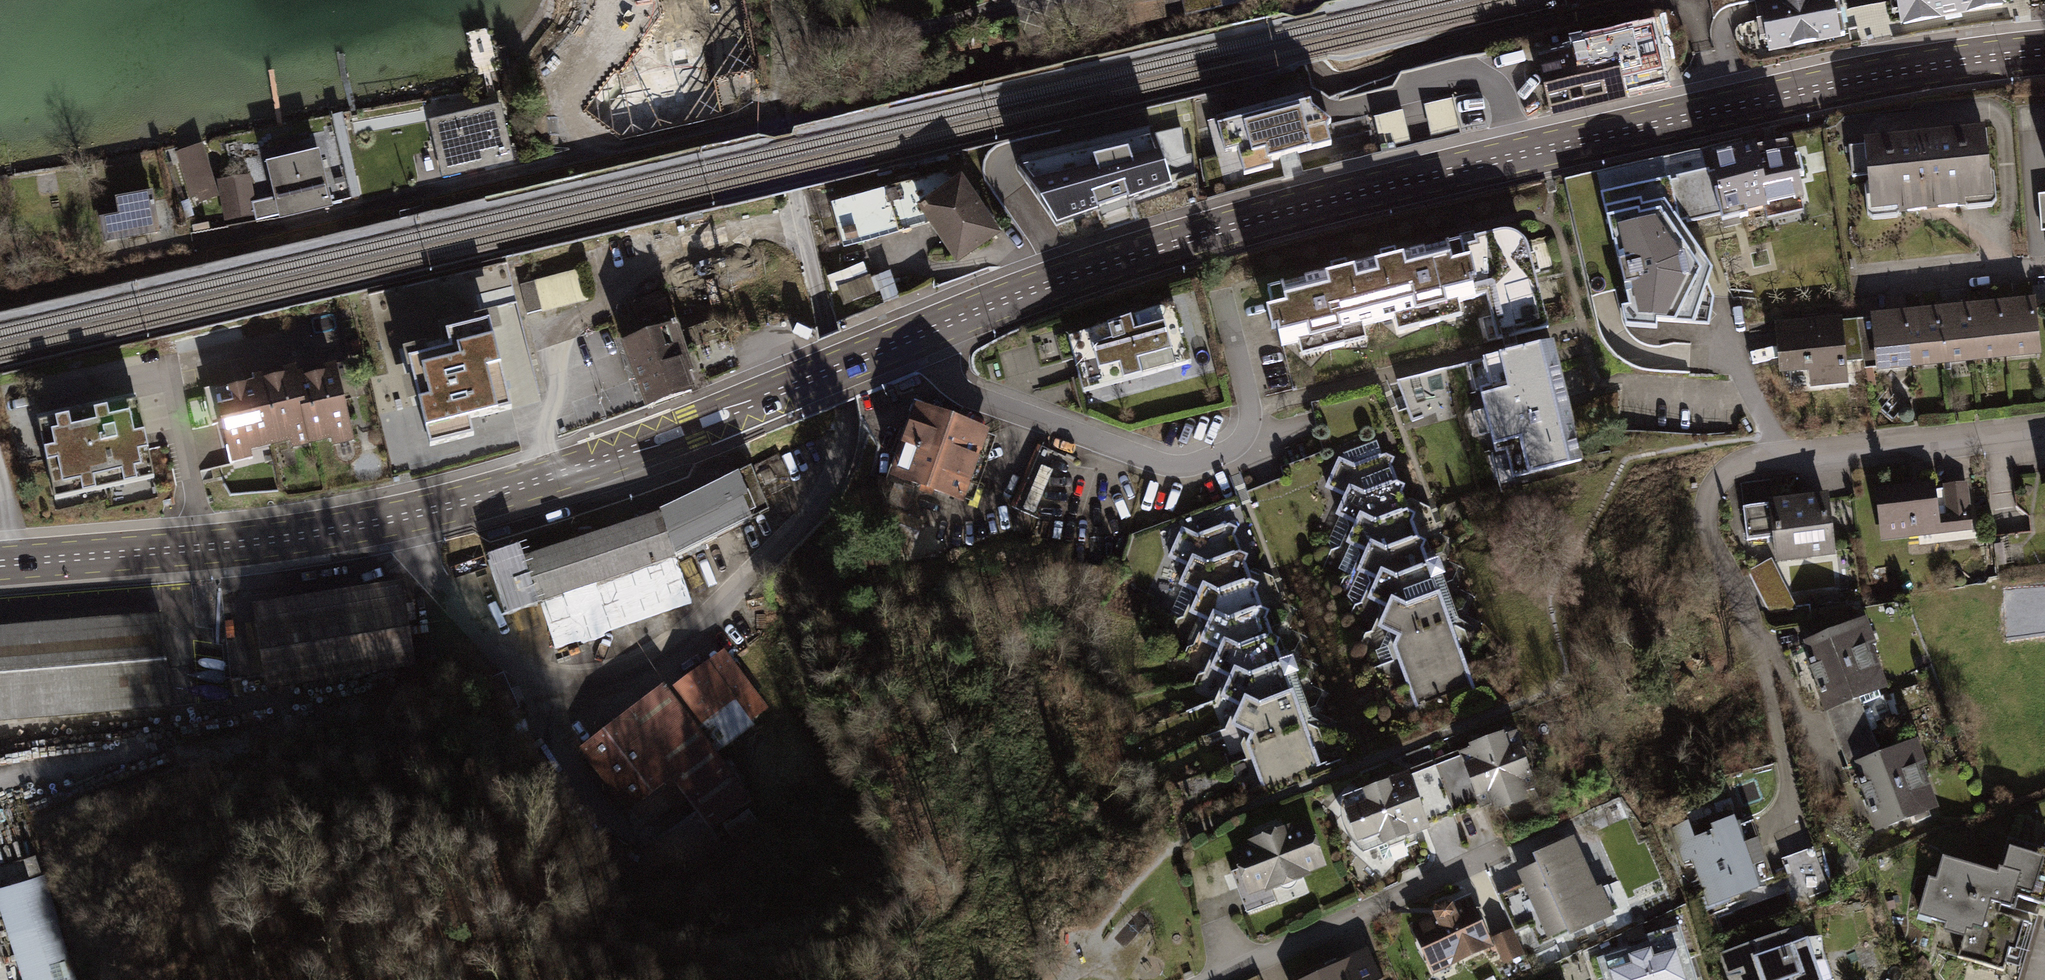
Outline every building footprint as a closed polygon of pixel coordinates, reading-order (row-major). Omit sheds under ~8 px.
[(1163,0),(1122,0),(1124,9),(1163,2),(1163,0)] [(1760,3),(1770,52),(1842,37),(1834,0),(1777,0),(1760,3)] [(1901,25),(2008,5),(2007,0),(1896,0),(1901,25)] [(632,43),(599,49),(610,112),(643,106),(645,115),(703,105),(697,73),(684,75),(680,54),(693,51),(685,9),(628,19),(632,43)] [(1665,16),(1612,28),(1626,90),(1664,82),(1656,46),(1671,43),(1665,16)] [(1588,46),(1575,49),(1589,108),(1628,99),(1626,90),(1612,28),(1585,34),(1588,46)] [(1575,49),(1537,58),(1550,118),(1589,108),(1575,49)] [(1520,90),(1455,101),(1460,130),(1525,120),(1520,90)] [(1309,94),(1216,117),(1224,151),(1237,148),(1245,175),(1273,167),(1271,159),(1332,146),(1327,125),(1331,120),(1313,104),(1309,94)] [(500,106),(434,121),(444,166),(486,156),(488,166),(512,160),(500,106)] [(1170,184),(1151,127),(1020,157),(1016,162),(1015,169),(1056,225),(1170,184)] [(1865,218),(1988,206),(1981,127),(1858,139),(1865,218)] [(1714,167),(1601,191),(1629,305),(1621,305),(1625,327),(1658,329),(1659,323),(1708,325),(1714,296),(1708,282),(1713,267),(1682,223),(1720,215),(1721,219),(1806,200),(1792,139),(1757,146),(1756,142),(1710,152),(1714,167)] [(193,201),(219,193),(204,144),(178,152),(193,201)] [(319,149),(266,161),(279,218),(332,206),(319,149)] [(918,204),(952,181),(945,172),(831,202),(843,246),(930,223),(918,204)] [(952,181),(918,204),(930,223),(957,263),(1003,232),(964,173),(952,181)] [(225,222),(250,219),(245,178),(220,181),(225,222)] [(104,241),(159,232),(152,191),(116,197),(119,214),(100,217),(104,241)] [(1501,230),(1268,287),(1282,346),(1476,299),(1476,296),(1487,294),(1498,339),(1549,327),(1529,244),(1525,237),(1519,232),(1511,229),(1501,230)] [(844,305),(877,293),(870,274),(868,275),(863,262),(827,276),(832,290),(838,288),(844,305)] [(585,266),(518,284),(526,315),(593,297),(585,266)] [(662,290),(631,302),(639,321),(670,309),(662,290)] [(2037,357),(2031,300),(1998,303),(2005,361),(2037,357)] [(2005,361),(1998,303),(1966,307),(1972,364),(2005,361)] [(1174,305),(1065,336),(1082,394),(1191,363),(1174,305)] [(1972,364),(1966,307),(1934,310),(1940,367),(1972,364)] [(1940,367),(1934,310),(1902,313),(1908,371),(1940,367)] [(1908,371),(1902,313),(1869,317),(1875,374),(1908,371)] [(489,318),(446,329),(450,345),(407,355),(430,447),(474,436),(470,420),(512,409),(489,318)] [(1860,367),(1855,318),(1767,326),(1771,373),(1806,370),(1808,391),(1847,388),(1845,368),(1860,367)] [(677,321),(621,341),(645,407),(696,389),(689,372),(695,369),(677,321)] [(1555,338),(1482,356),(1490,390),(1481,392),(1496,453),(1505,450),(1512,478),(1585,460),(1555,338)] [(336,362),(298,372),(305,403),(300,404),(310,444),(331,438),(333,446),(355,440),(336,362)] [(296,363),(255,374),(272,444),(291,440),(293,448),(310,444),(300,404),(305,403),(298,372),(296,363)] [(213,424),(221,422),(231,463),(253,458),(251,450),(272,444),(255,374),(252,375),(253,380),(205,392),(213,424)] [(137,399),(38,421),(55,499),(154,477),(137,399)] [(991,430),(916,403),(889,476),(965,503),(991,430)] [(1065,457),(1037,445),(1010,507),(1039,519),(1065,457)] [(1337,456),(1322,488),(1342,497),(1334,514),(1354,524),(1345,543),(1365,552),(1356,571),(1376,580),(1367,598),(1387,608),(1378,627),(1397,637),(1392,647),(1415,707),(1468,683),(1389,452),(1354,464),(1337,456)] [(755,483),(674,521),(695,564),(775,527),(755,483)] [(1928,484),(1872,491),(1878,541),(1934,534),(1928,484)] [(1828,555),(1822,501),(1764,508),(1770,561),(1828,555)] [(665,519),(528,568),(559,654),(696,605),(665,519)] [(1180,526),(1165,557),(1185,567),(1176,584),(1197,594),(1188,612),(1208,622),(1199,641),(1218,650),(1210,668),(1230,677),(1220,697),(1240,706),(1230,726),(1250,736),(1246,744),(1261,787),(1318,767),(1231,521),(1196,533),(1180,526)] [(403,587),(254,613),(267,690),(416,664),(403,587)] [(0,631),(0,726),(168,714),(160,619),(0,631)] [(1860,620),(1800,642),(1813,676),(1873,655),(1860,620)] [(1873,655),(1813,676),(1825,711),(1885,690),(1873,655)] [(717,665),(682,690),(709,727),(744,702),(717,665)] [(750,802),(672,694),(588,755),(632,816),(676,785),(709,831),(750,802)] [(1906,740),(1846,762),(1859,796),(1919,775),(1906,740)] [(1539,794),(1518,741),(1462,762),(1483,815),(1539,794)] [(1919,775),(1859,796),(1871,831),(1931,809),(1919,775)] [(1406,779),(1341,804),(1363,860),(1428,835),(1406,779)] [(1703,903),(1767,881),(1743,814),(1680,837),(1703,903)] [(1325,872),(1305,822),(1229,851),(1249,901),(1325,872)] [(1612,926),(1576,845),(1515,873),(1551,953),(1612,926)] [(1999,891),(2044,903),(2044,856),(2011,847),(2002,879),(1943,862),(1926,923),(1966,934),(1960,956),(2009,971),(2023,925),(1992,915),(1999,891)] [(44,879),(0,893),(0,907),(22,979),(75,979),(44,879)] [(1468,902),(1409,929),(1429,973),(1488,947),(1468,902)] [(1598,979),(1688,979),(1674,931),(1591,955),(1598,979)] [(1805,947),(1800,931),(1727,957),(1735,979),(1835,979),(1821,941),(1805,947)] [(1496,946),(1507,971),(1527,962),(1516,937),(1496,946)] [(1325,979),(1379,979),(1370,960),(1325,979)]
